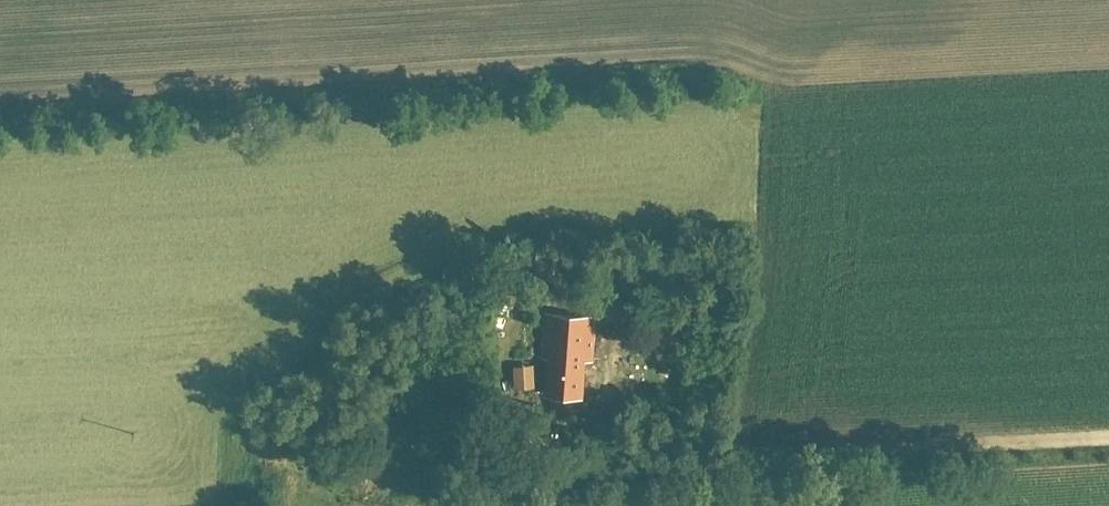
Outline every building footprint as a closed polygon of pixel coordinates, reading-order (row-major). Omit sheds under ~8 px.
[(529,317),(530,405),(601,405),(601,317),(529,317)]
